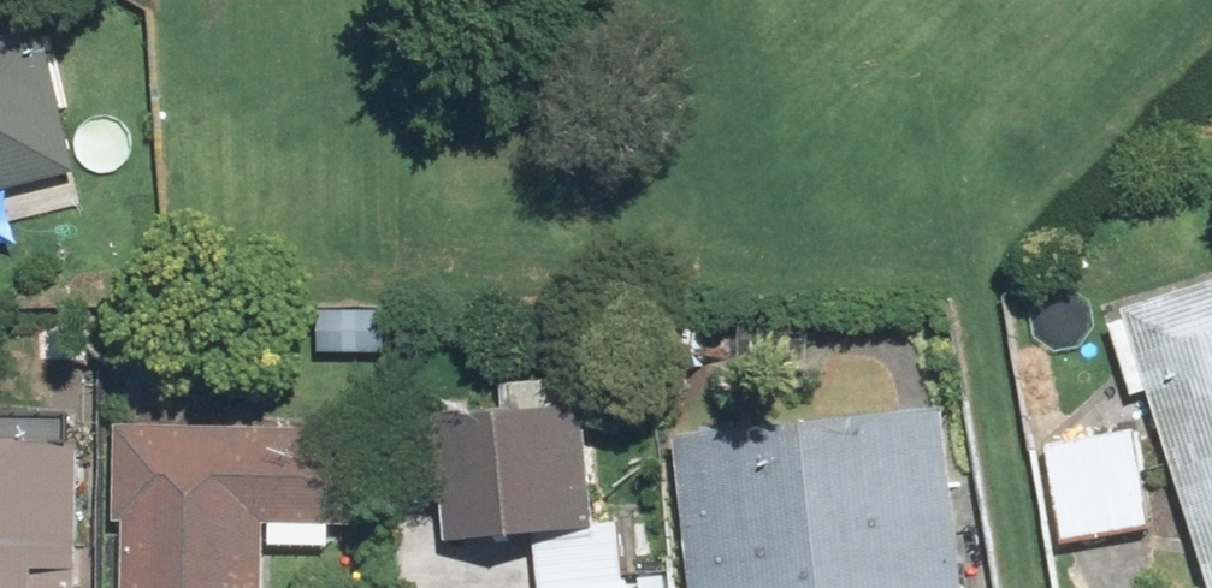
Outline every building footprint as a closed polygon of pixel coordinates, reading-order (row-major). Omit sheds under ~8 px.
[(94,167),(59,21),(0,35),(0,189),(94,167)] [(1135,294),(1211,552),(1211,271),(1135,294)] [(700,587),(984,587),(967,396),(684,422),(700,587)] [(135,587),(284,587),(283,536),(383,534),(380,410),(131,415),(135,587)] [(600,412),(443,425),(454,554),(536,547),(539,585),(614,578),(600,412)] [(1153,416),(1052,433),(1071,542),(1171,525),(1153,416)] [(97,422),(0,421),(0,587),(94,587),(97,422)] [(614,578),(539,585),(539,587),(615,587),(614,578)]
